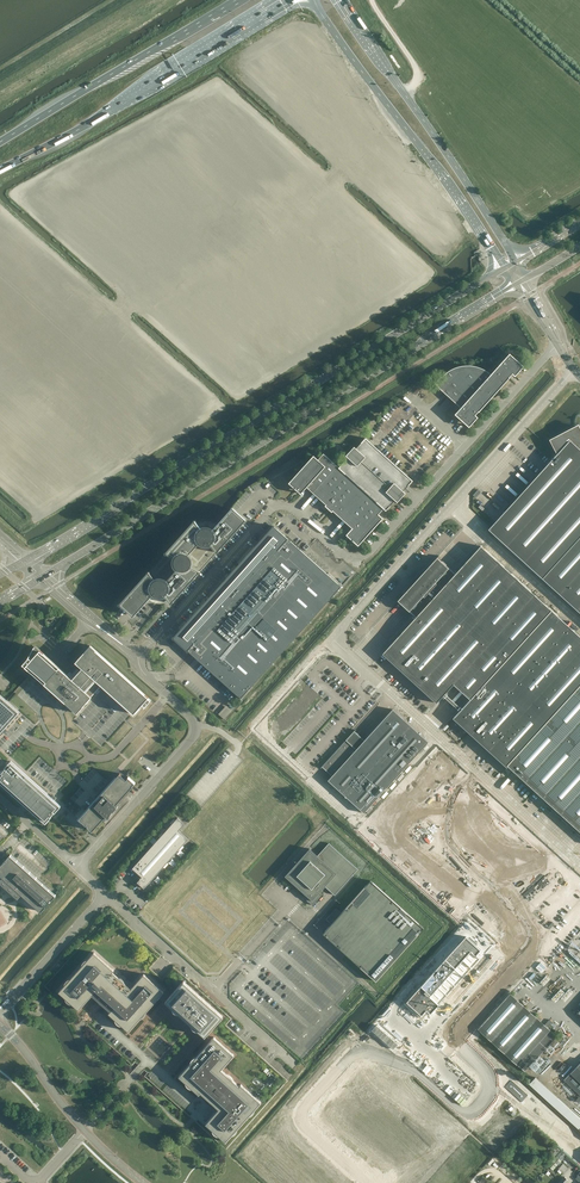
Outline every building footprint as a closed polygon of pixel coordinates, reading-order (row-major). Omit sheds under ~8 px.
[(449,371),(445,373),(445,374),(442,377),(441,376),(434,384),(435,385),(436,384),(438,386),(438,387),(451,399),(460,408),(454,414),(469,427),(478,417),(475,415),(478,412),(479,412),(509,378),(509,377),(512,374),(515,376),(524,367),(522,365),(509,354),(491,374),(487,372),(484,369),(483,369),(477,367),(475,366),(471,366),(466,365),(463,366),(459,367),(457,367),(452,369),(449,371)] [(488,530),(542,579),(579,537),(579,430),(579,429),(578,430),(576,426),(549,440),(556,455),(553,458),(488,530)] [(369,442),(365,438),(361,443),(356,448),(354,446),(347,453),(345,456),(348,458),(340,466),(338,467),(386,510),(390,506),(395,500),(397,502),(398,501),(405,493),(403,491),(404,489),(407,486),(408,485),(408,486),(412,481),(410,478),(369,442)] [(386,510),(338,467),(323,453),(318,459),(313,455),(288,483),(300,494),(307,487),(323,502),(326,505),(325,506),(331,512),(333,511),(342,519),(351,527),(352,528),(346,535),(358,546),(383,518),(378,514),(383,509),(385,511),(386,510)] [(195,520),(120,604),(130,613),(133,616),(153,593),(155,595),(157,596),(160,596),(162,596),(165,595),(168,600),(171,603),(246,520),(232,507),(212,530),(210,528),(208,527),(205,527),(203,527),(201,529),(195,520)] [(274,526),(208,599),(276,659),(341,586),(274,526)] [(542,579),(579,613),(579,537),(542,579)] [(384,653),(437,702),(453,684),(470,699),(454,717),(579,832),(579,637),(481,546),(455,574),(437,557),(439,555),(396,603),(398,601),(416,617),(384,653)] [(208,599),(173,637),(241,698),(276,659),(208,599)] [(61,619),(56,626),(58,628),(64,622),(61,619)] [(149,697),(90,645),(86,650),(75,662),(82,668),(72,679),(44,654),(40,650),(38,652),(34,648),(35,647),(34,647),(28,659),(23,664),(32,672),(49,689),(68,706),(77,713),(92,697),(91,696),(95,692),(97,694),(100,691),(98,690),(101,685),(133,714),(142,704),(144,706),(143,707),(144,708),(151,700),(151,699),(150,699),(148,698),(149,697)] [(77,713),(68,706),(49,689),(32,672),(7,700),(13,706),(0,719),(0,773),(2,771),(2,772),(5,768),(5,767),(11,761),(51,797),(53,795),(56,797),(57,797),(54,800),(61,806),(55,812),(51,816),(52,816),(79,841),(86,834),(90,829),(87,826),(88,825),(87,824),(86,825),(79,819),(97,799),(95,797),(97,794),(99,796),(120,773),(127,779),(128,777),(128,776),(126,774),(141,758),(143,754),(159,737),(147,726),(140,719),(155,703),(151,700),(144,708),(143,707),(144,706),(142,704),(133,714),(101,685),(98,690),(100,691),(97,694),(95,692),(91,696),(92,697),(77,713)] [(13,706),(7,700),(0,694),(0,719),(13,706)] [(428,742),(393,709),(365,740),(355,731),(356,730),(355,729),(321,768),(322,767),(332,776),(328,780),(364,813),(428,742)] [(506,814),(441,756),(376,827),(441,886),(468,856),(543,923),(569,894),(495,827),(506,814)] [(11,761),(5,767),(5,768),(2,772),(2,771),(0,773),(0,782),(46,823),(52,816),(51,816),(55,812),(61,806),(54,800),(57,797),(56,797),(53,795),(51,797),(11,761)] [(120,773),(99,796),(97,794),(95,797),(97,799),(79,819),(86,825),(87,824),(88,825),(87,826),(90,829),(92,831),(106,816),(109,818),(113,811),(118,806),(116,805),(133,785),(135,783),(128,776),(128,777),(127,779),(120,773)] [(137,882),(144,888),(169,861),(168,859),(173,853),(175,855),(188,839),(179,830),(185,824),(177,817),(158,839),(159,840),(154,846),(153,845),(145,854),(146,855),(140,861),(139,860),(132,868),(139,874),(134,879),(137,882)] [(285,876),(305,894),(303,897),(312,905),(321,896),(318,894),(325,886),(334,895),(358,869),(329,843),(317,856),(309,848),(285,876)] [(11,854),(6,859),(7,860),(6,861),(5,860),(0,866),(0,875),(2,877),(0,880),(0,882),(18,898),(22,894),(41,912),(51,901),(50,900),(51,899),(52,900),(56,895),(11,854)] [(370,880),(341,913),(336,908),(326,919),(331,924),(323,933),(376,981),(424,928),(370,880)] [(44,986),(45,987),(80,1019),(77,1022),(85,1028),(87,1025),(113,1048),(129,1031),(128,1031),(108,1013),(109,1013),(108,1013),(111,1010),(93,994),(79,1009),(78,1010),(59,992),(59,991),(94,952),(94,953),(94,952),(114,970),(114,971),(112,972),(130,988),(143,973),(143,974),(144,973),(164,991),(163,991),(164,992),(181,972),(173,966),(162,978),(156,973),(150,968),(162,955),(112,911),(44,986)] [(466,934),(407,1000),(422,1013),(426,1008),(430,1012),(480,957),(476,953),(481,948),(466,934)] [(128,1031),(129,1031),(164,992),(163,991),(164,991),(144,973),(143,974),(143,973),(130,988),(112,972),(114,971),(114,970),(94,952),(94,953),(94,952),(59,991),(59,992),(78,1010),(79,1009),(93,994),(111,1010),(108,1013),(109,1013),(108,1013),(128,1031)] [(129,1031),(113,1048),(132,1065),(136,1062),(147,1072),(144,1076),(192,1119),(226,1149),(288,1080),(268,1062),(241,1038),(226,1025),(232,1018),(184,975),(181,972),(164,992),(129,1031)] [(509,993),(477,1028),(525,1072),(557,1036),(509,993)] [(564,1080),(579,1095),(579,1063),(564,1080)] [(579,1129),(579,1130),(579,1119),(535,1078),(529,1084),(579,1130),(579,1129)] [(555,1156),(560,1150),(555,1145),(549,1151),(555,1156)] [(553,1170),(566,1155),(561,1151),(548,1165),(553,1170)] [(563,1164),(558,1168),(563,1173),(567,1168),(563,1164)]
